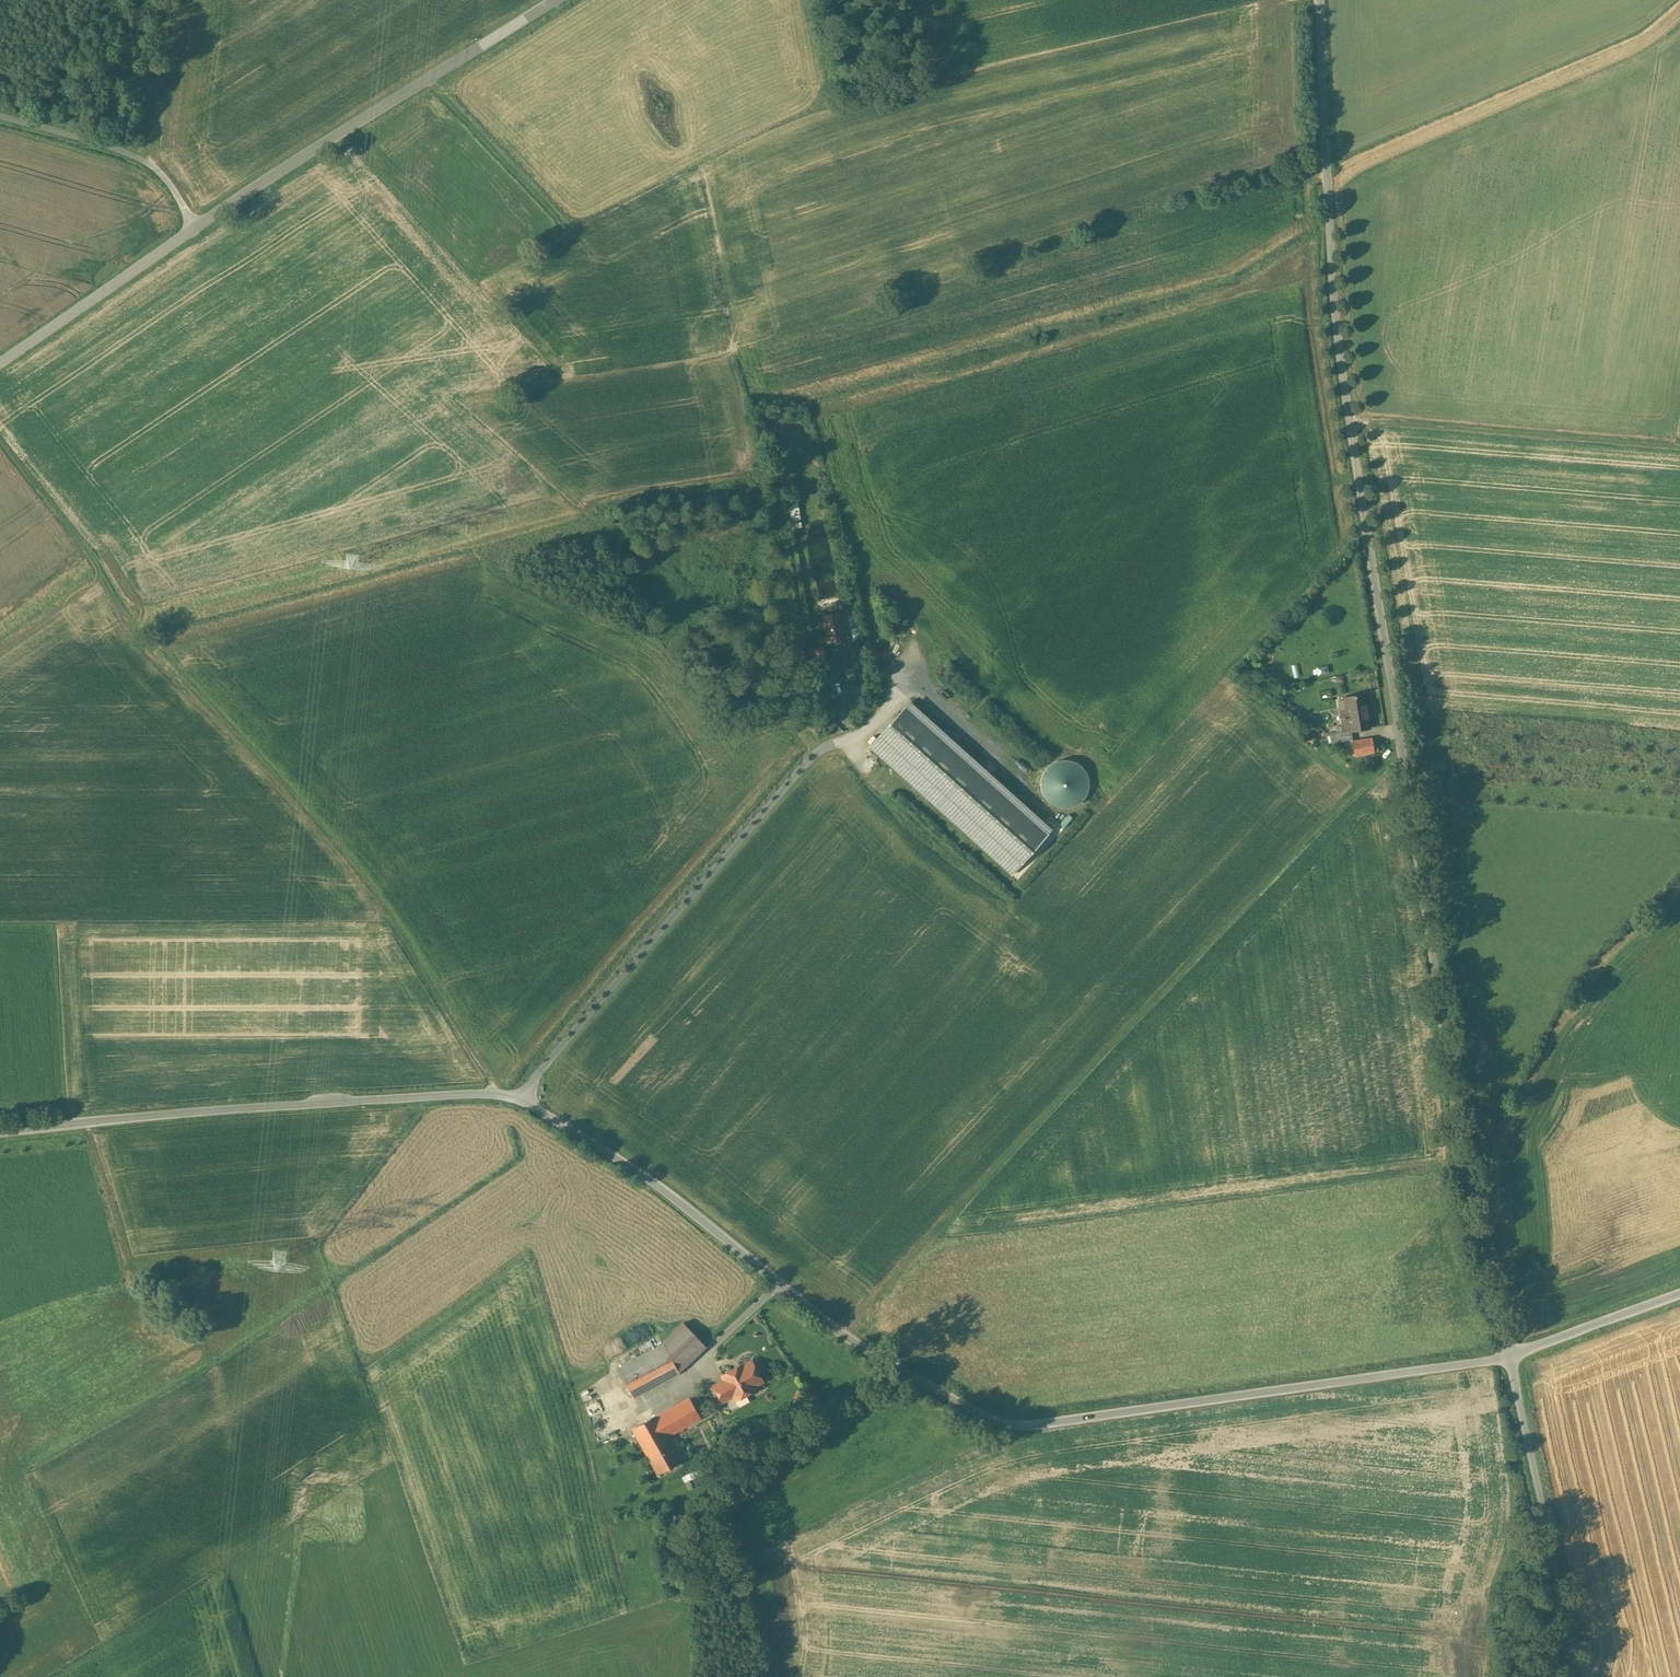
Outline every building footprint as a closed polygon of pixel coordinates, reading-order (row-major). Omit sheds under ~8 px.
[(839,613),(823,616),(828,642),(844,639),(839,613)] [(819,630),(809,631),(813,649),(822,647),(819,630)] [(1364,695),(1344,698),(1345,701),(1338,703),(1342,731),(1342,732),(1349,730),(1349,731),(1350,731),(1369,728),(1364,695)] [(1053,829),(911,701),(869,747),(1011,875),(1053,829)] [(1349,730),(1342,732),(1342,731),(1330,733),(1332,744),(1344,742),(1344,743),(1352,741),(1350,731),(1349,731),(1349,730)] [(1371,738),(1352,741),(1353,748),(1354,755),(1373,752),(1371,738)] [(1049,766),(1044,772),(1041,779),(1041,787),(1043,795),(1048,801),(1054,806),(1062,808),(1069,808),(1077,805),(1083,800),(1087,793),(1088,786),(1087,778),(1084,771),(1079,765),(1072,762),(1064,760),(1057,762),(1049,766)] [(682,1322),(662,1342),(661,1345),(676,1373),(705,1346),(702,1343),(682,1322)] [(661,1345),(616,1370),(631,1399),(677,1374),(676,1373),(661,1345)] [(742,1365),(722,1376),(724,1380),(732,1395),(733,1396),(742,1390),(745,1395),(756,1389),(754,1386),(762,1381),(751,1361),(743,1366),(742,1365)] [(724,1380),(713,1386),(722,1401),(732,1395),(724,1380)] [(694,1395),(629,1430),(654,1476),(676,1464),(665,1443),(669,1440),(667,1436),(705,1416),(694,1395)]
